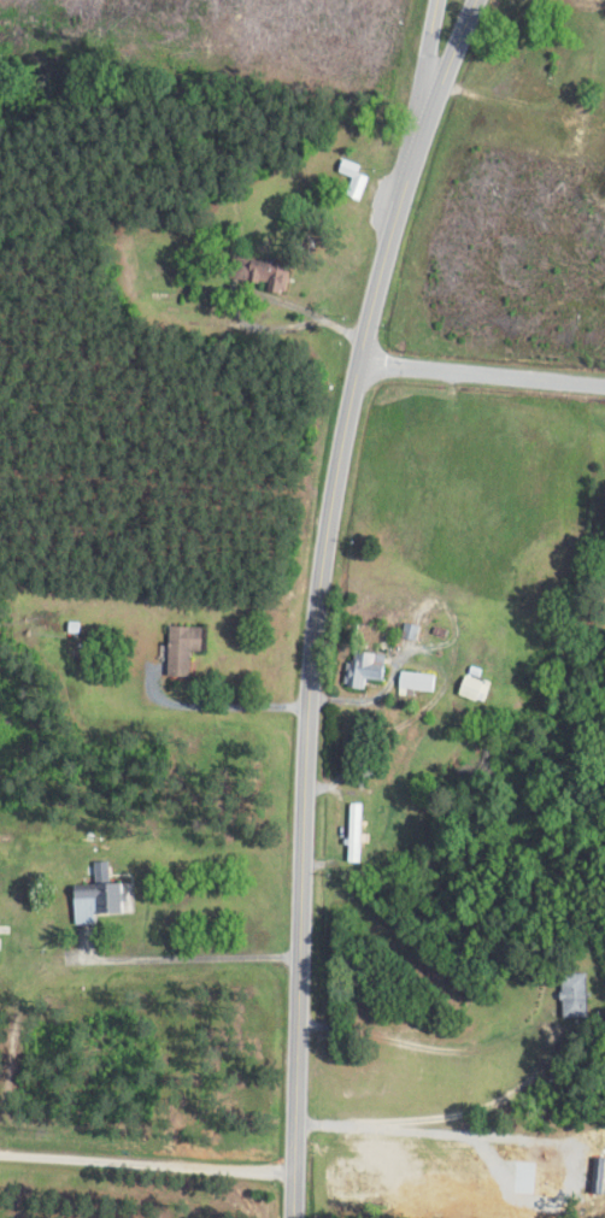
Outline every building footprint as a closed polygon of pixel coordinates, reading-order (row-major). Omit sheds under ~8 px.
[(348,195),(362,201),(370,178),(359,174),(362,166),(345,160),(340,174),(353,179),(348,195)] [(271,285),(270,291),(291,294),(294,266),(236,258),(233,280),(271,285)] [(169,676),(190,677),(191,651),(204,652),(204,627),(171,626),(169,676)] [(379,682),(384,657),(352,650),(344,687),(369,692),(371,680),(379,682)] [(399,690),(435,693),(437,675),(401,672),(399,690)] [(487,704),(494,685),(466,675),(459,693),(487,704)] [(353,804),(353,861),(368,861),(368,804),(353,804)] [(75,926),(98,925),(98,913),(127,912),(127,884),(75,885),(75,926)] [(589,1019),(589,973),(563,973),(563,1019),(589,1019)]
